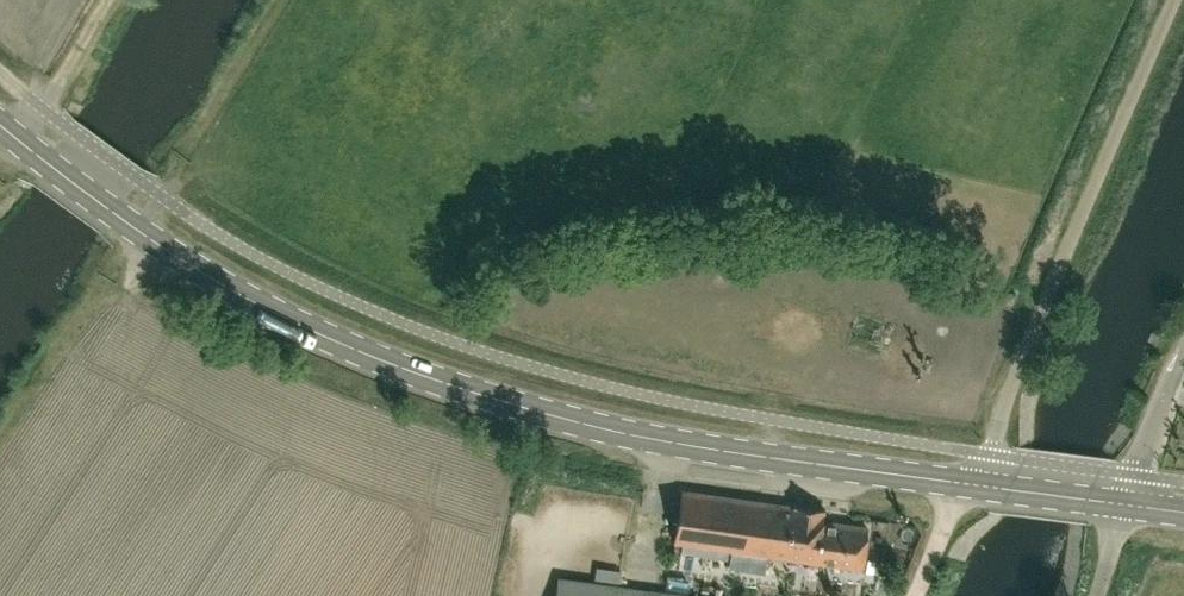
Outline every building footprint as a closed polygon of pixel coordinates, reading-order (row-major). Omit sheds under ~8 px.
[(1014,303),(1017,295),(1010,293),(1007,301),(1014,303)] [(676,542),(753,552),(751,568),(775,571),(777,556),(862,568),(868,528),(823,521),(825,509),(794,505),(794,507),(683,491),(676,542)] [(559,579),(556,595),(681,595),(559,579)]
